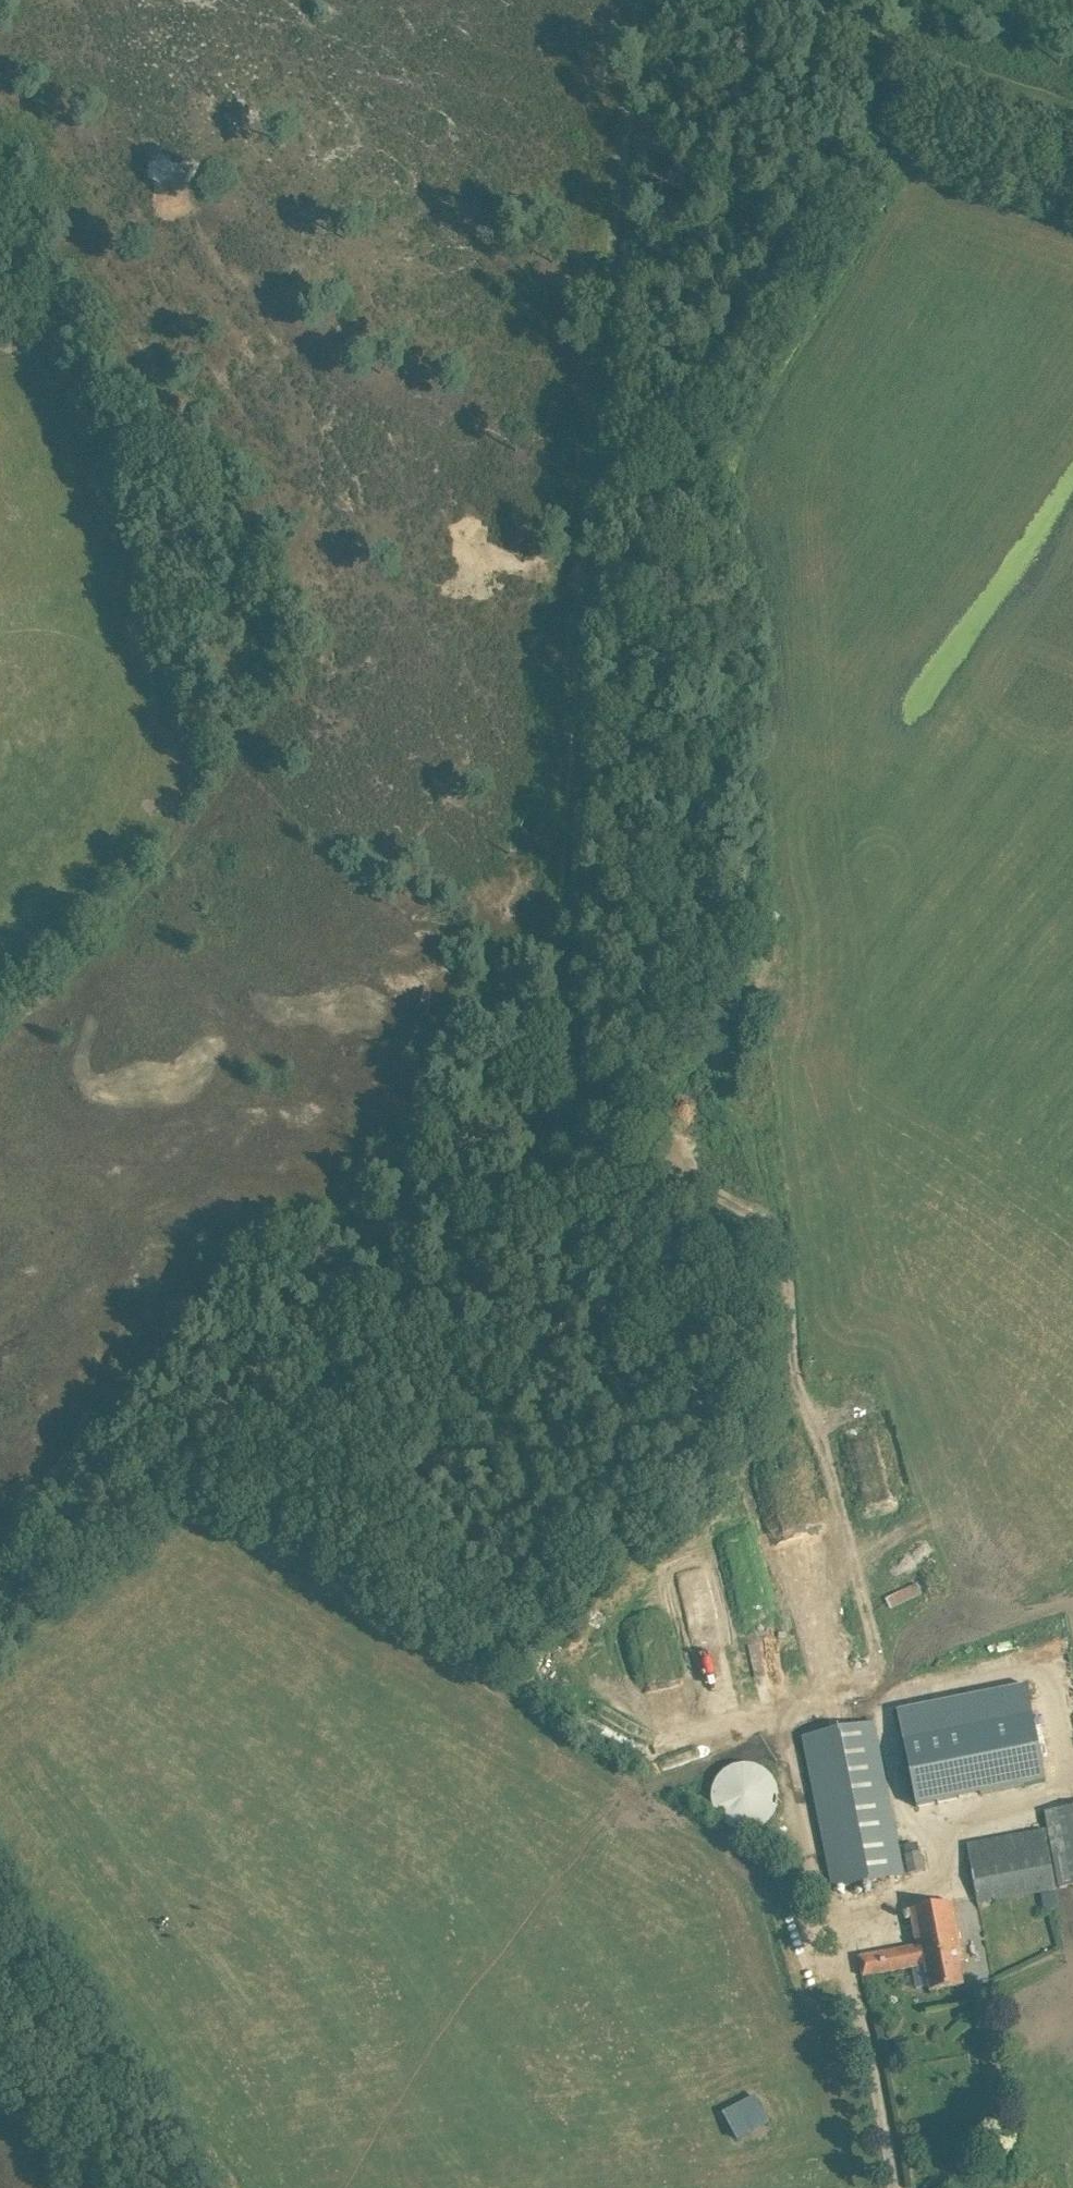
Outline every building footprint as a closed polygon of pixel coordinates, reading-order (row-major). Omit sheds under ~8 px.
[(910,1741),(923,1805),(1051,1780),(1039,1716),(910,1741)] [(833,1888),(869,1881),(905,1874),(875,1721),(803,1735),(829,1867),(833,1888)] [(772,1799),(772,1794),(771,1786),(770,1780),(765,1773),(761,1768),(755,1763),(749,1760),(741,1758),(734,1758),(727,1759),(722,1761),(716,1764),(710,1769),(705,1776),(702,1782),(701,1788),(700,1795),(701,1803),(704,1808),(707,1815),(712,1821),(718,1825),(726,1828),(731,1829),(739,1830),(747,1828),(751,1826),(757,1823),(763,1817),(767,1812),(770,1806),(772,1799)] [(1072,1883),(1072,1806),(1046,1810),(1059,1885),(1072,1883)] [(980,1903),(1057,1888),(1046,1829),(968,1843),(980,1903)] [(906,1844),(908,1854),(905,1855),(908,1872),(924,1869),(919,1842),(906,1844)] [(963,1983),(960,1960),(964,1959),(954,1900),(911,1907),(918,1945),(859,1956),(863,1976),(921,1965),(921,1966),(925,1965),(930,1989),(930,1991),(964,1984),(963,1983)] [(759,2093),(724,2111),(740,2141),(775,2123),(759,2093)]
